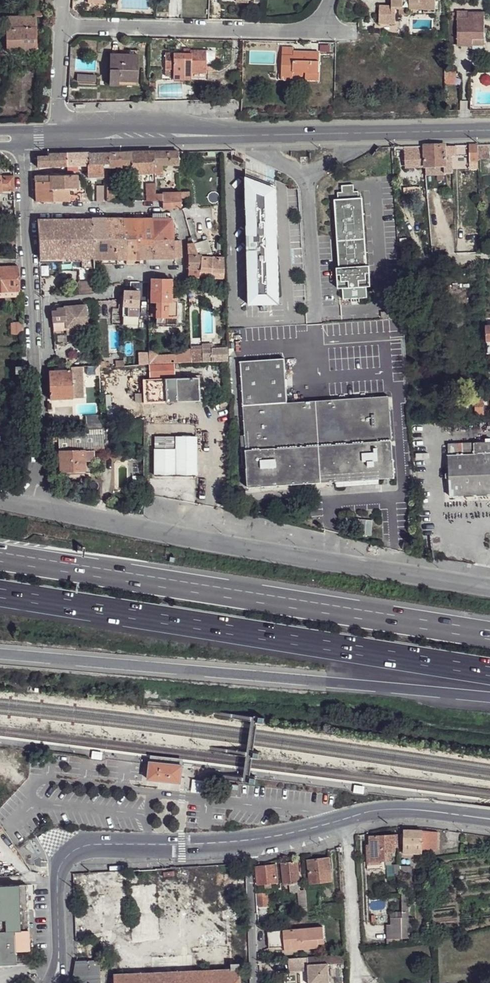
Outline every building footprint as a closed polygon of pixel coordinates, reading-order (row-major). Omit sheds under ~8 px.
[(391,6),(402,7),(403,9),(409,9),(435,10),(435,0),(391,0),(391,6)] [(5,16),(6,51),(37,51),(36,17),(41,17),(41,9),(30,8),(30,16),(5,16)] [(457,12),(457,46),(484,46),(484,12),(457,12)] [(302,52),(293,52),(293,48),(282,48),(282,55),(293,56),(301,56),(302,52)] [(165,53),(165,69),(173,69),(173,76),(173,79),(207,80),(207,71),(206,71),(206,50),(190,50),(190,53),(183,53),(165,53)] [(318,81),(319,53),(302,52),(301,56),(293,56),(282,55),(281,80),(293,80),(293,76),(293,72),(306,72),(305,76),(305,80),(318,81)] [(118,54),(110,54),(109,85),(118,85),(136,86),(137,82),(117,81),(118,54)] [(118,54),(117,81),(137,82),(137,70),(132,70),(133,55),(118,54)] [(469,145),(470,169),(478,169),(478,159),(477,144),(469,145)] [(489,144),(477,144),(478,159),(489,159),(489,144)] [(424,145),(425,153),(426,166),(426,175),(453,173),(452,155),(459,155),(458,152),(468,152),(467,145),(452,145),(452,146),(452,153),(446,154),(446,146),(446,145),(424,145)] [(405,146),(406,167),(426,166),(425,153),(422,153),(419,153),(418,146),(405,146)] [(110,153),(109,164),(109,167),(131,167),(131,152),(110,153)] [(131,152),(131,167),(132,167),(133,174),(131,174),(131,181),(142,181),(141,173),(154,173),(154,172),(154,152),(131,152)] [(154,152),(154,172),(162,172),(162,165),(179,164),(179,152),(154,152)] [(67,154),(67,166),(67,171),(87,171),(87,165),(89,165),(89,153),(67,154)] [(89,153),(89,165),(103,164),(109,164),(110,153),(89,153)] [(37,157),(37,167),(67,166),(67,154),(49,154),(49,157),(39,157),(37,157)] [(87,165),(87,171),(88,178),(104,177),(103,167),(103,164),(89,165),(87,165)] [(14,191),(14,176),(3,176),(3,173),(0,173),(0,192),(14,191)] [(50,175),(51,182),(51,189),(77,189),(77,187),(77,175),(50,175)] [(280,190),(248,178),(252,308),(283,307),(280,190)] [(35,182),(36,202),(51,202),(51,189),(51,182),(35,182)] [(146,183),(146,201),(162,201),(162,193),(155,194),(155,183),(146,183)] [(341,186),(342,192),(337,192),(338,199),(334,199),(339,268),(336,268),(338,289),(342,289),(343,300),(351,299),(359,298),(367,298),(367,287),(371,287),(370,265),(367,266),(362,198),(359,198),(358,191),(354,192),(353,185),(341,186)] [(51,189),(51,202),(79,202),(79,198),(83,198),(82,193),(85,193),(85,187),(84,187),(77,187),(77,189),(51,189)] [(162,193),(162,201),(163,209),(180,207),(181,206),(180,192),(162,193)] [(37,220),(39,259),(76,259),(81,259),(94,259),(93,234),(92,219),(74,219),(37,220)] [(92,219),(93,234),(107,234),(106,219),(92,219)] [(106,219),(107,234),(116,235),(124,235),(123,219),(106,219)] [(123,219),(124,235),(133,235),(131,219),(123,219)] [(131,219),(133,235),(134,246),(135,246),(137,259),(138,259),(140,259),(153,258),(154,258),(152,239),(150,219),(131,219)] [(150,219),(152,239),(162,238),(161,219),(153,219),(150,219)] [(161,219),(162,238),(173,237),(173,234),(172,230),(172,219),(164,219),(161,219)] [(191,219),(186,220),(190,236),(196,234),(191,219)] [(0,233),(0,243),(16,244),(16,234),(0,233)] [(107,234),(93,234),(94,259),(101,259),(101,265),(117,264),(117,258),(116,235),(107,234)] [(126,259),(124,235),(116,235),(117,258),(126,259)] [(124,235),(126,264),(138,264),(138,259),(137,259),(135,246),(134,246),(133,235),(124,235)] [(152,239),(154,258),(155,265),(160,265),(160,258),(175,258),(175,265),(181,265),(180,240),(173,241),(173,237),(162,238),(152,239)] [(194,244),(198,255),(201,255),(212,255),(207,240),(194,244)] [(187,243),(188,256),(188,270),(188,276),(199,277),(199,276),(199,272),(200,257),(201,257),(201,255),(198,255),(194,244),(193,242),(188,243),(187,243)] [(200,257),(199,272),(211,272),(211,277),(211,278),(224,279),(224,273),(224,258),(201,257),(200,257)] [(94,259),(81,259),(82,268),(94,268),(94,259)] [(18,290),(17,267),(0,267),(0,291),(18,290)] [(151,279),(151,307),(151,316),(156,316),(156,325),(176,325),(176,303),(171,303),(171,280),(151,279)] [(78,283),(79,295),(91,294),(93,294),(94,293),(94,292),(95,291),(94,282),(78,283)] [(123,290),(122,306),(127,306),(127,315),(127,317),(138,317),(139,291),(131,291),(123,290)] [(64,306),(65,307),(56,308),(56,311),(51,311),(52,323),(59,322),(59,327),(66,326),(66,335),(88,334),(86,304),(64,306)] [(11,323),(12,335),(24,335),(23,323),(11,323)] [(191,348),(191,349),(191,362),(202,362),(202,349),(202,347),(191,348)] [(202,349),(202,362),(212,361),(212,348),(202,349)] [(227,348),(212,348),(212,361),(227,360),(227,348)] [(149,351),(149,364),(191,362),(191,349),(182,349),(182,354),(157,355),(157,350),(149,351)] [(240,362),(243,406),(248,488),(336,482),(379,479),(394,478),(389,396),(287,403),(284,359),(240,362)] [(48,371),(50,399),(83,397),(82,366),(54,367),(54,371),(48,371)] [(143,380),(144,403),(199,400),(198,377),(143,380)] [(475,400),(476,415),(484,415),(483,399),(475,400)] [(85,416),(86,429),(102,429),(102,422),(101,415),(85,416)] [(86,429),(49,431),(49,440),(59,440),(59,439),(73,439),(73,440),(73,448),(92,447),(93,448),(93,450),(103,450),(102,429),(86,429)] [(175,436),(175,449),(154,449),(154,476),(196,476),(196,436),(175,436)] [(175,436),(154,436),(154,449),(175,449),(175,436)] [(449,468),(445,468),(446,487),(450,486),(450,497),(489,495),(489,442),(448,444),(449,468)] [(85,450),(85,461),(94,461),(93,450),(93,448),(92,447),(73,448),(73,451),(85,450)] [(59,451),(60,472),(86,470),(85,461),(85,450),(73,451),(59,451)] [(379,479),(336,482),(336,488),(380,484),(379,479)] [(103,752),(92,750),(91,759),(101,760),(103,752)] [(151,755),(150,762),(182,765),(183,759),(151,755)] [(150,762),(148,780),(163,781),(181,783),(182,765),(150,762)] [(191,779),(190,792),(213,795),(214,782),(191,779)] [(241,784),(229,783),(227,796),(240,797),(241,784)] [(364,787),(354,785),(353,794),(363,795),(364,787)] [(404,830),(403,852),(422,853),(422,849),(427,849),(427,831),(422,831),(404,830)] [(427,831),(427,849),(437,849),(438,832),(427,831)] [(370,844),(371,862),(380,861),(392,861),(391,852),(396,852),(395,847),(399,847),(398,834),(369,835),(370,844)] [(307,860),(310,883),(329,881),(327,869),(330,869),(328,858),(307,860)] [(281,863),(283,883),(289,883),(299,882),(297,861),(281,863)] [(256,866),(258,885),(265,884),(271,883),(277,883),(275,864),(256,866)] [(400,866),(401,875),(412,875),(412,866),(400,866)] [(433,879),(434,891),(441,890),(440,878),(433,879)] [(299,882),(289,883),(290,891),(298,891),(300,891),(299,882)] [(130,884),(132,937),(157,936),(154,883),(130,884)] [(16,964),(16,950),(30,950),(27,884),(0,886),(0,964),(16,964)] [(298,891),(300,912),(307,911),(306,890),(300,891),(298,891)] [(401,918),(401,938),(409,938),(408,891),(401,892),(402,911),(402,918),(401,918)] [(258,893),(258,907),(268,906),(267,893),(258,893)] [(386,924),(387,939),(401,938),(401,918),(402,918),(402,911),(396,911),(396,918),(390,918),(390,925),(386,924)] [(267,931),(269,948),(284,946),(284,944),(299,943),(299,949),(318,947),(318,944),(324,944),(323,926),(267,931)] [(191,951),(192,965),(230,963),(229,949),(191,951)] [(344,955),(318,956),(318,964),(328,964),(344,962),(344,955)] [(289,971),(308,970),(308,982),(329,982),(328,964),(318,964),(318,956),(307,957),(288,958),(289,971)] [(73,982),(101,982),(100,960),(76,961),(73,979),(73,982)] [(116,982),(240,982),(239,969),(232,969),(115,974),(116,982)]
